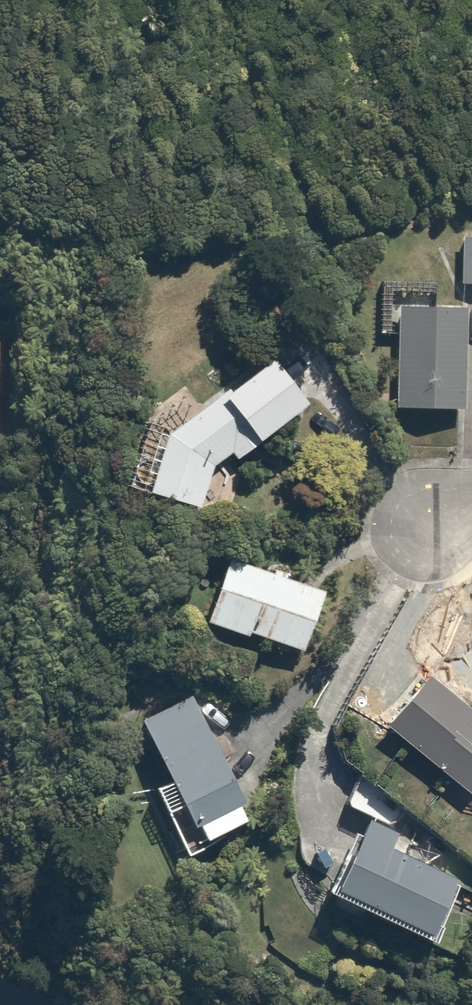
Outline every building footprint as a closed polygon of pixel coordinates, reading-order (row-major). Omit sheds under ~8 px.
[(462,209),(460,285),(471,285),(471,209),(462,209)] [(468,307),(400,305),(398,406),(466,408),(468,307)] [(301,333),(229,395),(269,441),(340,378),(301,333)] [(223,392),(170,427),(151,492),(203,507),(216,464),(234,452),(240,461),(260,447),(223,392)] [(211,623),(254,637),(255,634),(311,653),(333,588),(234,555),(211,623)] [(391,725),(471,793),(471,703),(435,672),(391,725)] [(259,818),(204,698),(147,724),(174,782),(161,788),(189,850),(259,818)] [(331,889),(442,944),(471,884),(471,883),(407,851),(415,836),(374,816),(365,834),(360,831),(331,889)]
